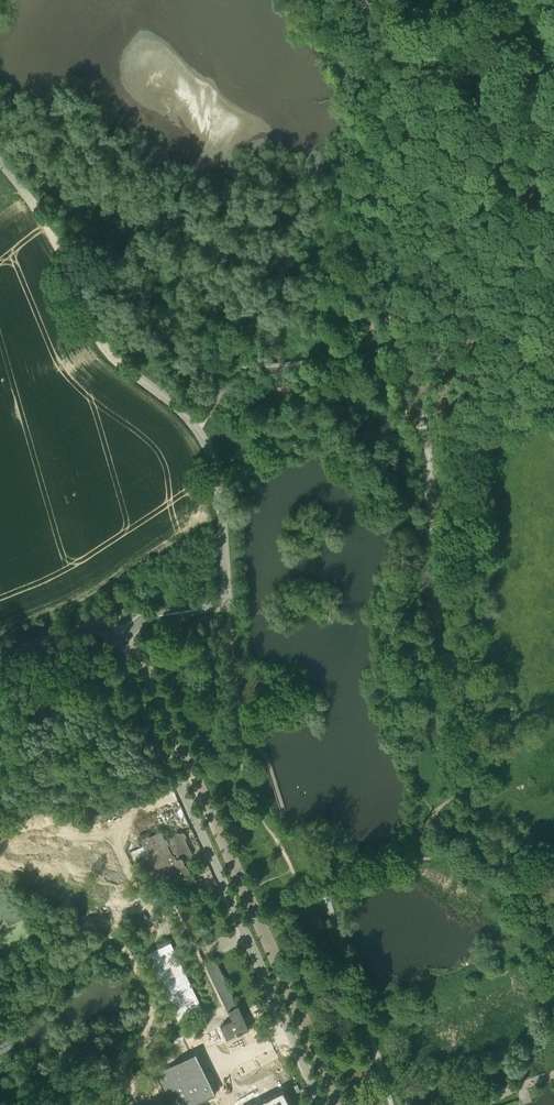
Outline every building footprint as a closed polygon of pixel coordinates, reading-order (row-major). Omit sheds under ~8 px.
[(147,835),(142,838),(141,841),(143,845),(149,858),(156,871),(158,872),(168,868),(173,880),(176,881),(179,880),(189,875),(190,872),(186,865),(184,864),(185,862),(183,858),(189,856),(190,853),(183,840),(180,839),(180,838),(181,835),(180,833),(177,832),(175,833),(174,836),(167,839),(165,838),(162,833),(159,832),(150,836),(147,835)] [(233,1020),(214,1029),(220,1042),(227,1039),(236,1034),(238,1034),(248,1030),(242,1017),(214,959),(205,963),(233,1020)] [(215,1094),(210,1082),(212,1081),(198,1052),(177,1062),(197,1103),(205,1099),(215,1094)] [(287,1091),(256,1104),(293,1104),(287,1091)]
